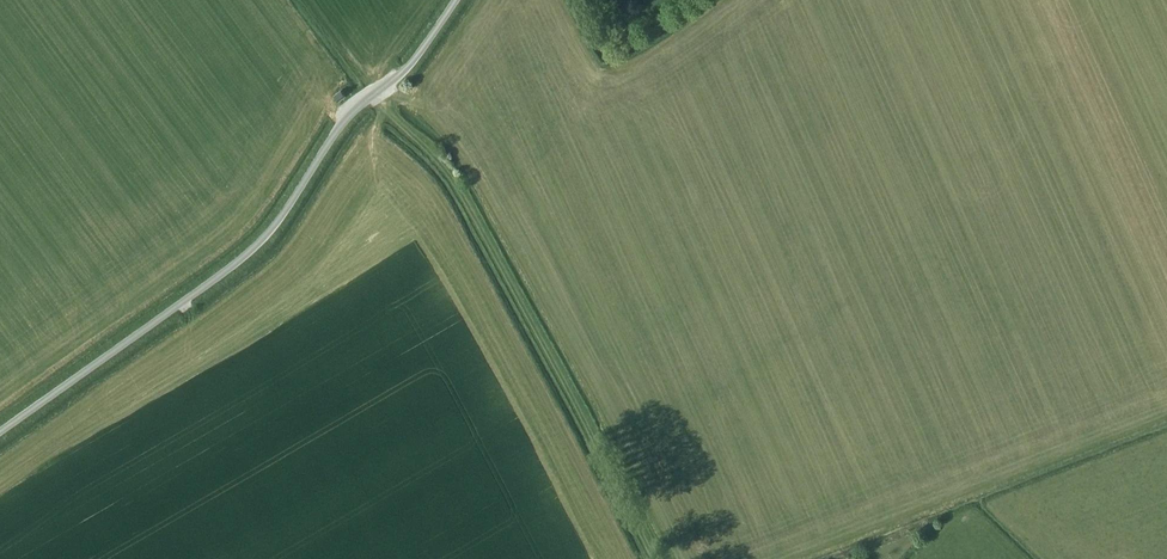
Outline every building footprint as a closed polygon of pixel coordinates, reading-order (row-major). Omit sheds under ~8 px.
[(345,92),(340,86),(334,91),(339,98),(345,92)]
